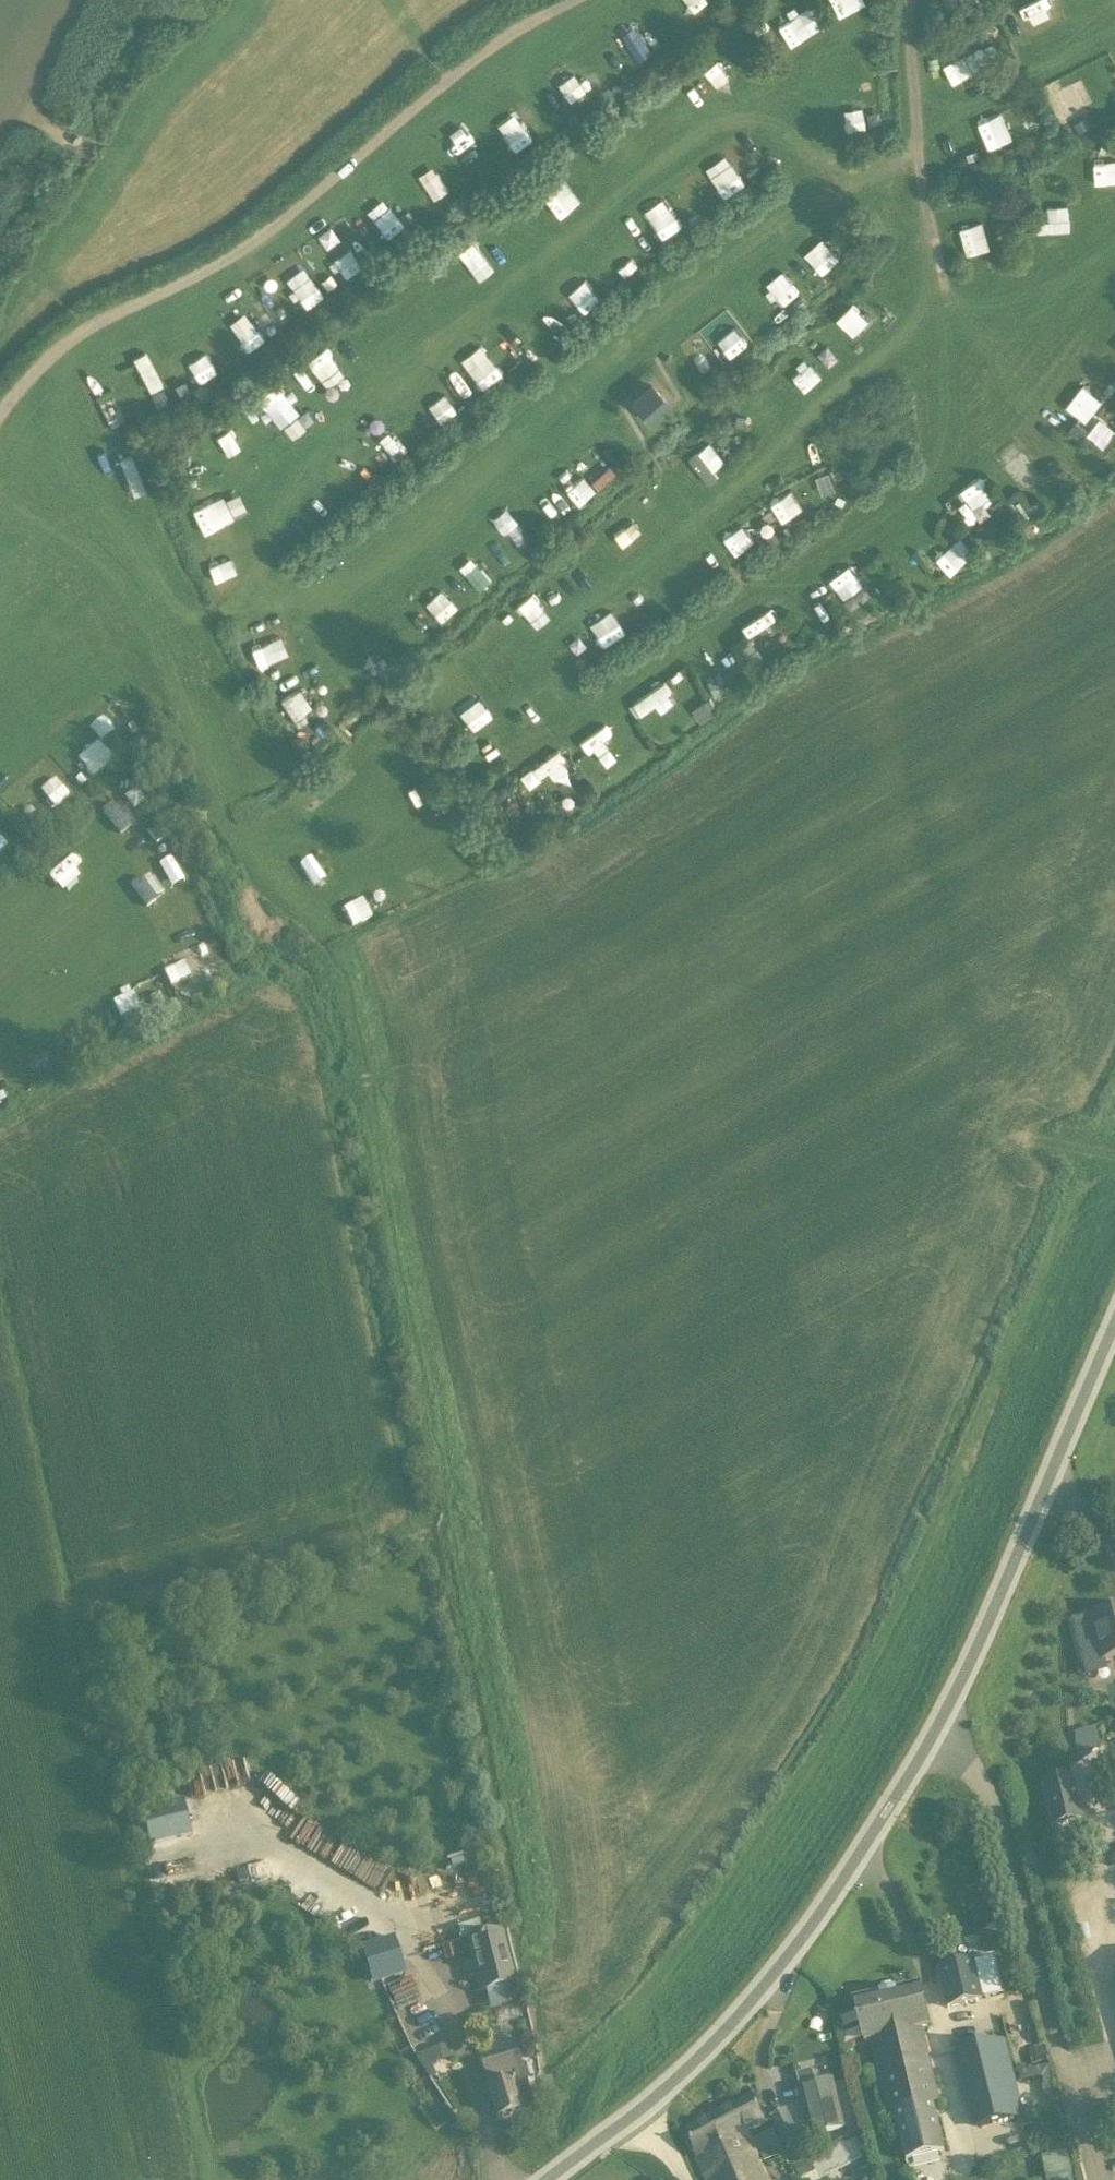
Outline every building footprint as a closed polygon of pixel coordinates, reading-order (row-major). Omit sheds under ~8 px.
[(1058,16),(1052,0),(1027,0),(1022,2),(1032,27),(1058,16)] [(950,58),(958,76),(987,65),(980,46),(950,58)] [(1004,112),(976,118),(982,147),(1011,141),(1004,112)] [(1080,131),(1092,125),(1087,115),(1075,121),(1080,131)] [(880,130),(873,132),(875,139),(882,138),(880,130)] [(977,149),(967,152),(969,159),(979,156),(977,149)] [(724,195),(741,182),(728,165),(711,178),(724,195)] [(557,219),(568,213),(551,180),(539,187),(557,219)] [(1049,218),(1037,218),(1037,230),(1074,229),(1073,206),(1048,207),(1049,218)] [(957,228),(967,254),(978,250),(969,224),(957,228)] [(822,277),(841,261),(821,239),(803,255),(822,277)] [(769,284),(780,303),(800,292),(788,272),(769,284)] [(676,339),(684,353),(696,347),(700,354),(718,344),(705,322),(676,339)] [(482,387),(499,370),(487,357),(470,374),(482,387)] [(1062,404),(1081,419),(1105,390),(1086,375),(1062,404)] [(652,383),(633,400),(648,417),(667,400),(652,383)] [(745,425),(747,415),(738,413),(736,423),(745,425)] [(706,439),(685,457),(704,479),(724,461),(706,439)] [(596,475),(607,463),(591,448),(580,460),(596,475)] [(611,475),(615,472),(608,465),(605,468),(611,475)] [(773,544),(782,538),(776,531),(767,537),(773,544)] [(903,597),(909,594),(902,581),(896,584),(903,597)] [(262,630),(244,640),(255,661),(274,651),(262,630)] [(749,637),(739,643),(742,649),(752,643),(749,637)] [(669,694),(672,691),(665,680),(632,702),(640,713),(654,703),(660,711),(674,702),(669,694)] [(518,774),(531,791),(567,765),(554,747),(518,774)] [(137,877),(126,885),(143,908),(154,900),(137,877)] [(354,928),(376,918),(365,894),(343,904),(354,928)] [(1114,1660),(1114,1611),(1075,1622),(1086,1667),(1114,1660)] [(1069,1776),(1041,1782),(1050,1825),(1078,1819),(1069,1776)] [(183,1802),(141,1812),(149,1846),(191,1836),(183,1802)] [(346,1870),(374,1887),(386,1868),(358,1851),(346,1870)] [(980,1911),(984,1927),(1000,1923),(996,1906),(980,1911)] [(514,1985),(502,1934),(468,1942),(480,1993),(514,1985)] [(393,1937),(360,1948),(372,1986),(405,1975),(393,1937)] [(948,2008),(1003,1995),(994,1957),(939,1970),(948,2008)] [(929,2027),(920,1987),(896,1992),(891,1989),(883,1991),(881,1997),(853,2003),(863,2043),(871,2041),(879,2077),(931,2065),(922,2029),(929,2027)] [(1023,2119),(1004,2040),(955,2052),(974,2131),(1023,2119)] [(445,2046),(416,2056),(428,2079),(435,2077),(431,2068),(435,2067),(434,2065),(450,2059),(445,2046)] [(1029,2052),(1033,2066),(1047,2062),(1044,2049),(1029,2052)] [(481,2064),(488,2088),(496,2119),(533,2109),(520,2063),(518,2054),(481,2064)] [(941,2104),(931,2065),(879,2077),(888,2116),(894,2115),(905,2164),(945,2154),(934,2106),(941,2104)] [(1045,2086),(1055,2084),(1051,2065),(1020,2072),(1022,2084),(1043,2079),(1045,2086)] [(813,2071),(798,2075),(801,2088),(812,2137),(844,2129),(833,2081),(816,2085),(813,2071)] [(687,2128),(706,2179),(770,2179),(750,2134),(765,2126),(752,2098),(687,2128)] [(788,2149),(802,2142),(787,2113),(773,2120),(788,2149)] [(784,2155),(774,2131),(754,2139),(764,2163),(784,2155)] [(1040,2149),(1047,2179),(1074,2179),(1065,2143),(1040,2149)] [(815,2173),(809,2161),(795,2169),(800,2179),(801,2179),(815,2173)]
